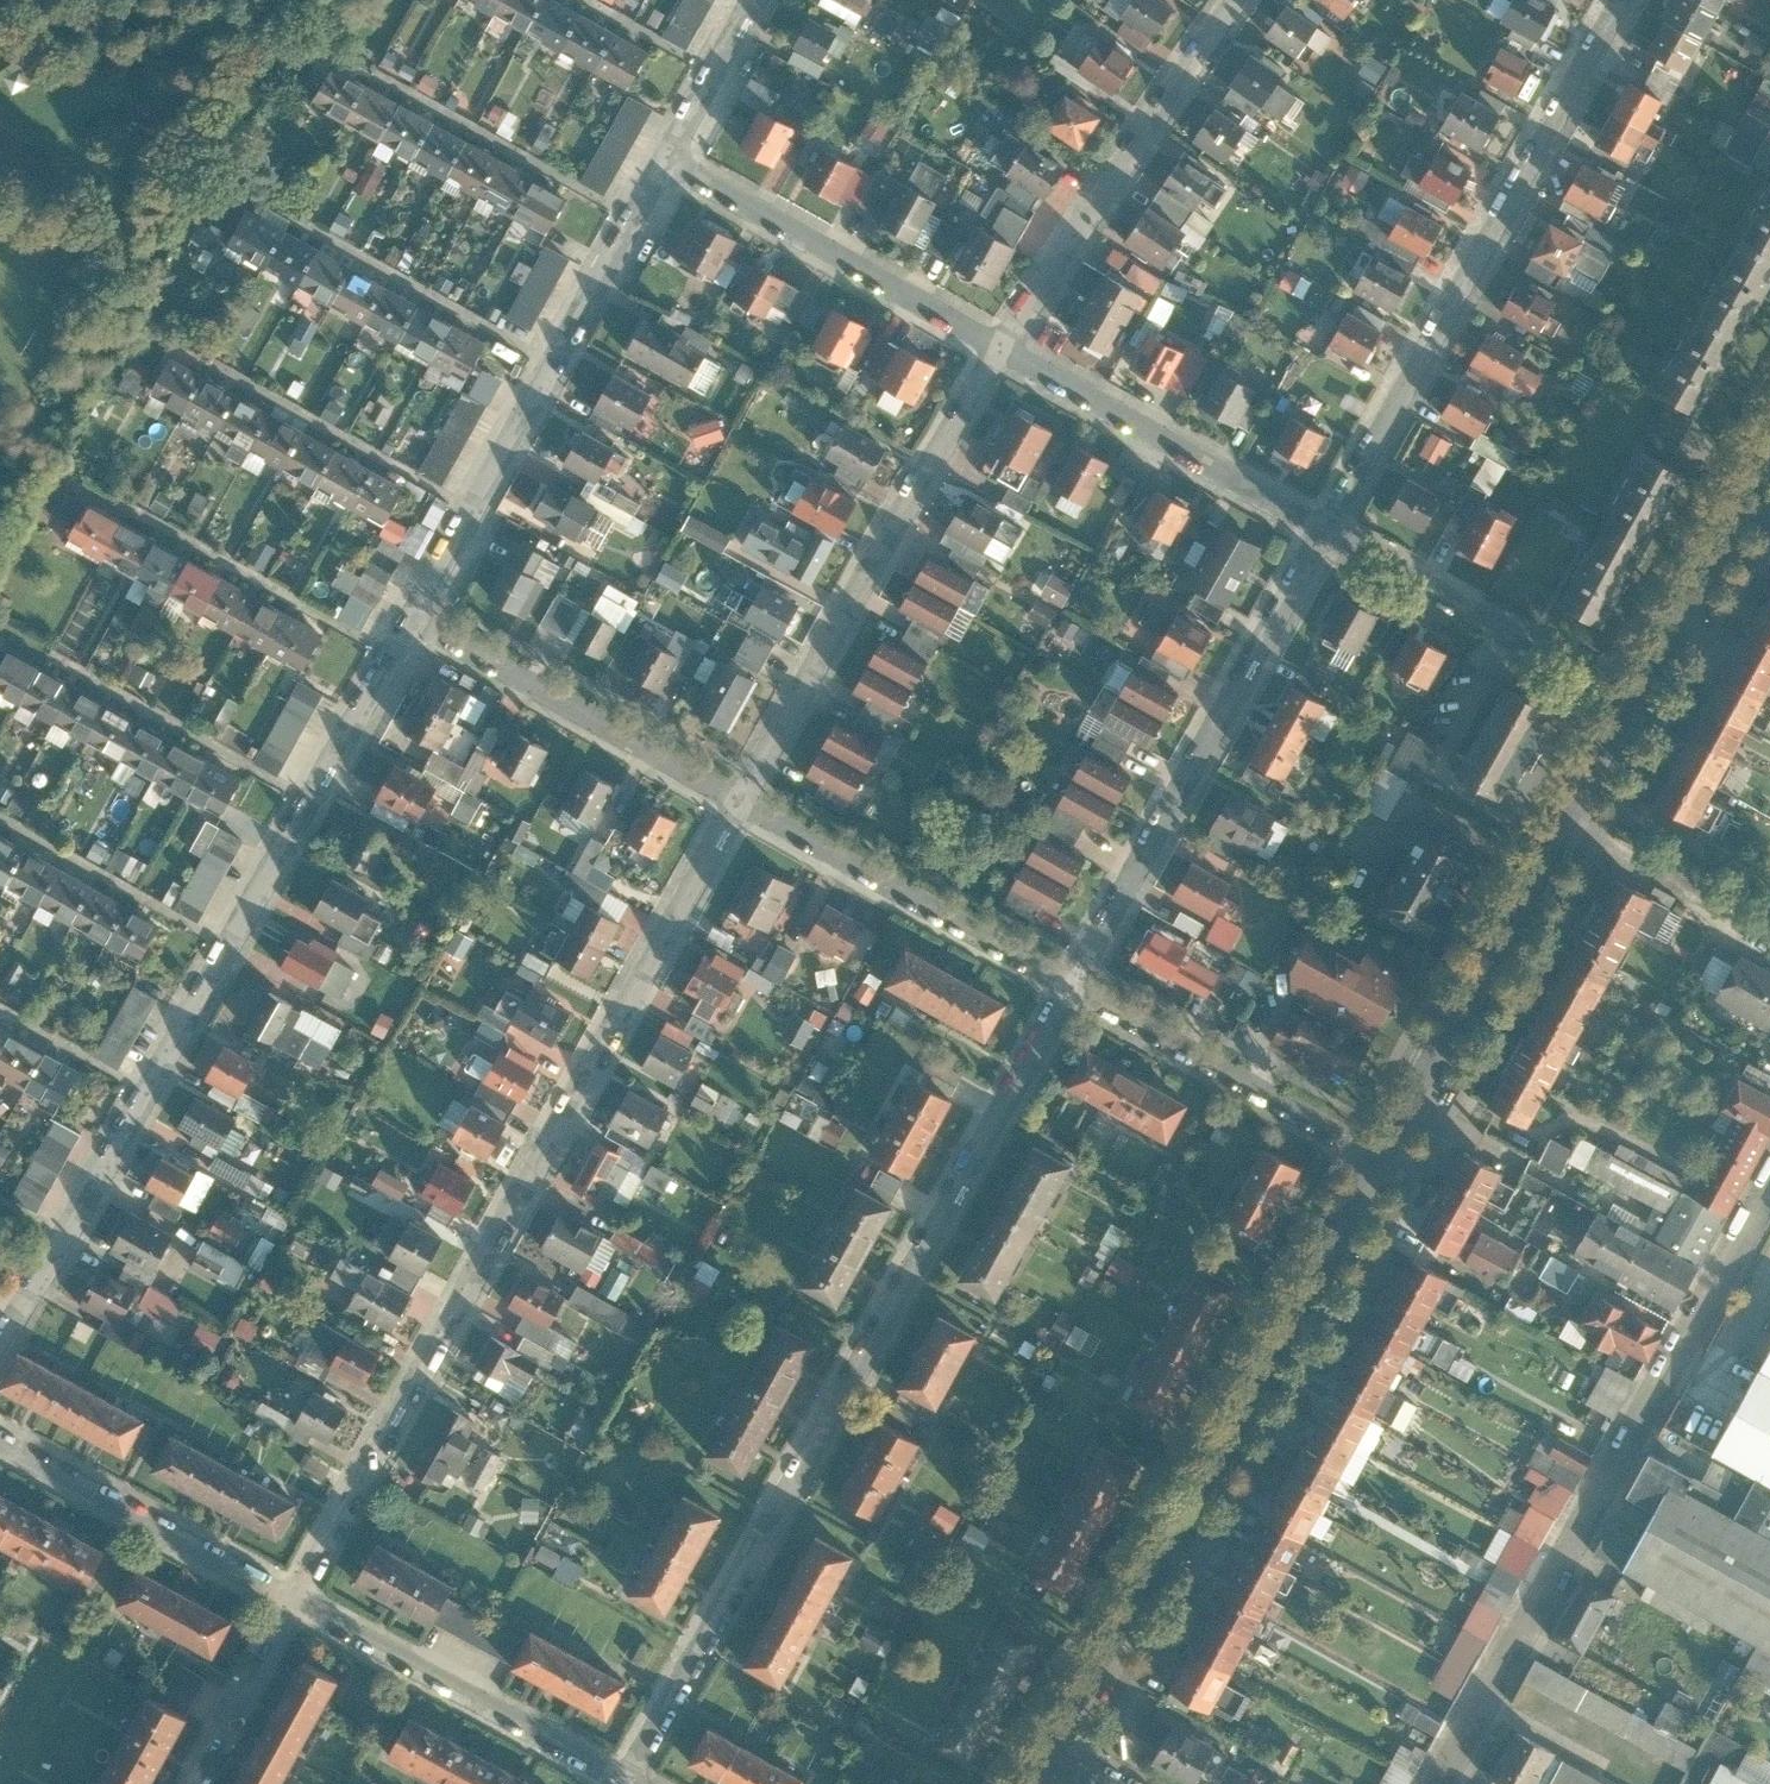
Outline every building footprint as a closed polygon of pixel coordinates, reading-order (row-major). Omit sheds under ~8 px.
[(498,9),(503,0),(483,0),(498,9)] [(498,9),(530,27),(546,0),(503,0),(498,9)] [(530,27),(564,46),(585,9),(568,0),(546,0),(530,27)] [(715,0),(684,0),(666,32),(690,45),(715,0)] [(863,12),(870,0),(840,0),(863,12)] [(1154,38),(1175,5),(1166,0),(1130,0),(1120,16),(1124,18),(1154,38)] [(1345,15),(1355,0),(1324,0),(1345,15)] [(1503,16),(1541,36),(1560,1),(1558,0),(1512,0),(1503,16)] [(1666,18),(1702,39),(1723,4),(1716,0),(1676,0),(1666,18)] [(1288,3),(1267,33),(1297,54),(1318,24),(1288,3)] [(620,29),(585,9),(564,46),(599,66),(620,29)] [(1146,49),(1154,38),(1124,18),(1116,30),(1146,49)] [(1666,18),(1648,49),(1684,71),(1702,39),(1666,18)] [(823,59),(837,34),(809,19),(795,44),(823,59)] [(620,29),(599,66),(633,84),(653,47),(620,29)] [(1077,66),(1113,92),(1135,62),(1099,36),(1077,66)] [(1503,43),(1484,78),(1514,94),(1533,59),(1503,43)] [(824,63),(794,47),(788,59),(818,75),(824,63)] [(1254,51),(1232,82),(1234,83),(1262,103),(1282,117),(1299,92),(1278,78),(1287,65),(1266,50),(1262,56),(1254,51)] [(336,61),(314,99),(348,118),(370,80),(336,61)] [(1614,107),(1661,134),(1666,125),(1652,116),(1666,91),(1633,73),(1614,107)] [(1747,112),(1769,124),(1769,76),(1767,75),(1747,112)] [(403,100),(370,80),(348,118),(382,137),(403,100)] [(1262,103),(1234,83),(1226,94),(1253,114),(1262,103)] [(1080,142),(1102,109),(1067,86),(1045,118),(1080,142)] [(1463,87),(1442,124),(1483,147),(1504,111),(1478,95),(1463,87)] [(1478,95),(1504,111),(1509,102),(1482,87),(1478,95)] [(607,192),(656,105),(633,92),(584,179),(607,192)] [(403,100),(382,137),(416,155),(437,118),(403,100)] [(1215,106),(1194,138),(1225,159),(1247,127),(1215,106)] [(1614,107),(1595,142),(1627,160),(1642,135),(1655,143),(1661,134),(1614,107)] [(741,146),(773,163),(792,128),(760,111),(741,146)] [(862,144),(878,152),(894,120),(877,112),(862,144)] [(1751,162),(1769,127),(1769,124),(1747,112),(1727,149),(1751,162)] [(471,137),(437,118),(416,155),(450,174),(471,137)] [(1041,192),(1047,196),(1066,167),(1010,130),(991,160),(1013,174),(1041,192)] [(471,137),(450,174),(482,193),(504,155),(471,137)] [(823,147),(804,183),(836,200),(837,197),(855,164),(823,147)] [(1186,147),(1181,155),(1205,171),(1210,163),(1186,147)] [(1416,148),(1402,172),(1429,187),(1454,200),(1473,167),(1441,149),(1435,159),(1416,148)] [(537,174),(504,155),(482,193),(516,211),(537,174)] [(1181,155),(1162,184),(1195,206),(1202,195),(1217,204),(1229,187),(1205,171),(1181,155)] [(881,224),(913,242),(950,175),(918,157),(905,180),(882,221),(881,224)] [(361,188),(377,195),(390,165),(373,158),(361,188)] [(1585,163),(1567,195),(1599,213),(1600,214),(1618,182),(1585,163)] [(872,173),(855,164),(837,197),(855,206),(872,173)] [(877,166),(872,173),(855,206),(882,221),(905,180),(877,166)] [(537,174),(516,211),(549,230),(570,192),(537,174)] [(1004,188),(1031,206),(1041,192),(1013,174),(1004,188)] [(975,278),(991,287),(1035,208),(1031,206),(1004,188),(998,184),(981,211),(995,219),(987,230),(978,225),(973,234),(967,244),(955,266),(957,268),(958,270),(960,274),(962,276),(965,277),(969,278),(972,278),(975,278)] [(1195,206),(1162,184),(1154,196),(1187,217),(1195,206)] [(1769,253),(1769,185),(1741,237),(1769,253)] [(1454,200),(1429,187),(1424,195),(1449,209),(1454,200)] [(1599,213),(1567,195),(1561,206),(1592,224),(1599,213)] [(1424,250),(1426,251),(1443,221),(1431,214),(1434,209),(1417,199),(1413,205),(1408,202),(1394,230),(1392,233),(1424,250)] [(250,206),(230,243),(266,264),(288,227),(250,206)] [(1149,207),(1127,241),(1163,265),(1185,231),(1149,207)] [(702,267),(717,276),(730,253),(740,235),(705,215),(695,233),(690,230),(682,245),(687,247),(680,259),(700,271),(702,267)] [(1379,243),(1417,263),(1424,250),(1392,233),(1394,230),(1367,215),(1357,232),(1379,243)] [(967,244),(973,234),(942,217),(925,245),(947,257),(958,239),(967,244)] [(1616,253),(1554,217),(1534,252),(1535,253),(1565,269),(1567,270),(1571,262),(1601,279),(1616,253)] [(322,246),(288,227),(266,264),(301,282),(322,246)] [(754,243),(740,235),(730,253),(743,261),(754,243)] [(1745,339),(1769,294),(1769,253),(1741,237),(1698,313),(1745,339)] [(533,327),(574,256),(551,243),(511,314),(533,327)] [(1379,243),(1373,253),(1411,273),(1417,263),(1379,243)] [(322,246),(301,282),(334,301),(355,264),(322,246)] [(1109,262),(1159,289),(1167,274),(1117,248),(1109,262)] [(1380,302),(1394,310),(1413,274),(1411,273),(1373,253),(1355,288),(1367,295),(1366,299),(1379,305),(1380,302)] [(1565,269),(1535,253),(1526,269),(1555,285),(1565,269)] [(1110,352),(1128,321),(1144,291),(1083,257),(1066,286),(1049,318),(1110,352)] [(755,260),(734,296),(767,315),(776,301),(790,309),(803,287),(755,260)] [(389,283),(355,264),(334,301),(368,320),(389,283)] [(1518,279),(1501,310),(1538,331),(1556,300),(1518,279)] [(389,283),(368,320),(402,338),(422,302),(389,283)] [(456,320),(422,302),(402,338),(435,357),(456,320)] [(837,306),(815,343),(817,357),(837,368),(849,362),(869,324),(837,306)] [(1330,343),(1364,362),(1383,329),(1348,309),(1330,343)] [(1698,313),(1654,389),(1701,416),(1745,339),(1698,313)] [(628,351),(687,384),(707,350),(690,340),(692,336),(663,320),(661,325),(647,317),(628,351)] [(456,320),(435,357),(467,375),(488,338),(456,320)] [(1491,330),(1473,360),(1474,361),(1509,381),(1532,394),(1544,374),(1521,361),(1527,351),(1506,339),(1509,333),(1497,326),(1494,332),(1491,330)] [(1150,333),(1131,366),(1165,385),(1184,352),(1150,333)] [(880,383),(914,402),(938,359),(905,341),(903,345),(892,339),(872,375),(882,380),(880,383)] [(173,354),(152,391),(185,410),(206,373),(173,354)] [(141,396),(157,367),(139,357),(123,386),(141,396)] [(1509,381),(1474,361),(1468,371),(1503,392),(1509,381)] [(1221,416),(1237,424),(1250,402),(1257,390),(1221,370),(1199,409),(1219,419),(1221,416)] [(240,392),(206,373),(185,410),(219,429),(240,392)] [(653,394),(614,373),(597,405),(621,418),(635,426),(653,394)] [(1463,381),(1444,415),(1479,434),(1498,401),(1463,381)] [(444,483),(489,402),(466,389),(421,470),(444,483)] [(240,392),(219,429),(253,448),(274,411),(240,392)] [(1250,402),(1237,424),(1248,430),(1261,408),(1250,402)] [(1696,417),(1666,402),(1646,442),(1675,457),(1696,417)] [(1019,486),(1051,429),(1015,409),(992,450),(1009,458),(999,474),(1019,486)] [(307,430),(274,411),(253,448),(286,466),(307,430)] [(703,446),(730,435),(722,414),(695,425),(703,446)] [(1308,465),(1326,434),(1294,416),(1276,447),(1308,465)] [(843,461),(871,477),(889,447),(847,423),(840,434),(831,428),(823,429),(817,438),(818,447),(843,461)] [(307,430),(286,466),(319,485),(340,448),(307,430)] [(582,430),(565,461),(600,481),(617,450),(582,430)] [(1434,430),(1424,454),(1445,463),(1455,439),(1434,430)] [(1052,484),(1084,502),(1108,461),(1075,442),(1052,484)] [(374,467),(340,448),(319,485),(352,504),(374,467)] [(1645,448),(1601,527),(1644,551),(1687,472),(1645,448)] [(797,461),(776,499),(842,534),(863,496),(797,461)] [(871,477),(843,461),(836,474),(863,490),(871,477)] [(374,467),(352,504),(386,522),(407,485),(374,467)] [(1389,512),(1422,529),(1440,496),(1407,478),(1389,512)] [(554,479),(535,512),(583,540),(602,507),(554,479)] [(1130,507),(1142,514),(1155,488),(1144,482),(1130,507)] [(1033,498),(1010,486),(1002,500),(1025,513),(1033,498)] [(1142,514),(1137,522),(1147,527),(1139,541),(1154,549),(1162,536),(1172,541),(1180,526),(1185,528),(1193,513),(1188,510),(1190,506),(1155,488),(1142,514)] [(1025,525),(966,493),(945,529),(969,542),(983,550),(993,534),(1014,546),(1025,525)] [(91,502),(70,537),(103,556),(123,520),(91,502)] [(1492,562),(1515,521),(1481,503),(1459,544),(1461,545),(1459,549),(1476,558),(1478,554),(1492,562)] [(763,510),(744,543),(814,582),(837,543),(817,532),(813,539),(763,510)] [(693,514),(686,530),(730,549),(737,533),(693,514)] [(158,539),(123,520),(103,556),(138,576),(158,539)] [(1188,581),(1228,603),(1259,547),(1219,525),(1188,581)] [(1560,601),(1602,625),(1644,551),(1601,527),(1560,601)] [(969,542),(945,529),(940,539),(953,546),(964,552),(969,542)] [(364,626),(408,549),(385,536),(341,613),(364,626)] [(158,539),(138,576),(171,594),(191,557),(158,539)] [(527,545),(516,564),(510,560),(490,595),(521,612),(540,577),(535,574),(546,555),(527,545)] [(945,560),(976,576),(984,563),(964,552),(953,546),(945,560)] [(930,551),(914,579),(960,603),(976,576),(945,560),(930,551)] [(191,557),(171,594),(204,613),(226,575),(191,557)] [(670,561),(661,578),(683,589),(691,572),(670,561)] [(1070,604),(1079,580),(1055,571),(1046,595),(1070,604)] [(226,575),(204,613),(237,631),(259,594),(226,575)] [(786,633),(802,603),(749,576),(733,580),(722,600),(786,633)] [(945,631),(960,603),(914,579),(899,606),(915,614),(945,631)] [(1755,613),(1769,620),(1769,587),(1755,613)] [(1226,608),(1197,591),(1189,605),(1219,621),(1226,608)] [(1344,592),(1321,632),(1327,635),(1324,640),(1338,648),(1332,659),(1348,668),(1366,636),(1380,612),(1344,592)] [(293,613),(259,594),(237,631),(271,650),(293,613)] [(575,643),(599,656),(627,607),(602,594),(575,643)] [(558,595),(542,623),(568,637),(583,609),(558,595)] [(1040,599),(1033,615),(1052,624),(1060,608),(1040,599)] [(1159,644),(1195,665),(1213,632),(1152,599),(1140,620),(1165,633),(1159,644)] [(1392,619),(1380,612),(1366,636),(1379,643),(1392,619)] [(293,613),(271,650),(304,669),(326,631),(293,613)] [(1769,666),(1769,620),(1755,613),(1736,648),(1769,666)] [(907,628),(937,644),(945,631),(915,614),(907,628)] [(628,673),(659,690),(679,654),(669,648),(676,635),(659,625),(652,638),(648,636),(628,673)] [(899,642),(929,658),(937,644),(907,628),(899,642)] [(1383,655),(1395,662),(1410,635),(1398,628),(1383,655)] [(762,672),(777,644),(751,630),(736,658),(762,672)] [(1067,654),(1074,640),(1059,632),(1052,647),(1067,654)] [(1395,662),(1393,666),(1429,686),(1448,652),(1412,632),(1410,635),(1395,662)] [(899,642),(884,634),(868,662),(914,687),(929,658),(899,642)] [(695,676),(708,652),(696,646),(683,670),(695,676)] [(0,665),(0,691),(21,702),(42,666),(10,648),(0,665)] [(1760,699),(1769,679),(1769,666),(1736,648),(1719,678),(1760,699)] [(1133,668),(1163,685),(1172,669),(1142,652),(1133,668)] [(693,710),(729,729),(757,676),(721,657),(693,710)] [(914,687),(868,662),(853,690),(868,698),(898,715),(914,687)] [(77,685),(42,666),(21,702),(56,722),(77,685)] [(1118,694),(1164,720),(1179,693),(1163,685),(1133,668),(1118,694)] [(1327,681),(1303,668),(1296,681),(1320,694),(1327,681)] [(422,702),(458,721),(473,695),(436,677),(422,702)] [(1704,707),(1744,729),(1760,699),(1719,678),(1704,707)] [(279,775),(325,692),(301,679),(255,762),(279,775)] [(1552,708),(1506,682),(1472,747),(1525,776),(1552,729),(1544,724),(1552,708)] [(77,685),(56,722),(89,740),(111,703),(77,685)] [(1270,723),(1306,742),(1325,705),(1288,687),(1270,723)] [(1118,694),(1104,720),(1134,737),(1150,745),(1164,720),(1118,694)] [(868,698),(860,712),(890,729),(898,715),(868,698)] [(422,702),(407,729),(443,749),(458,721),(422,702)] [(145,722),(111,703),(89,740),(124,759),(145,722)] [(1704,707),(1689,734),(1729,757),(1744,729),(1704,707)] [(852,726),(882,743),(890,729),(860,712),(852,726)] [(852,726),(837,718),(821,746),(866,771),(882,743),(852,726)] [(1134,737),(1104,720),(1095,736),(1125,752),(1134,737)] [(145,722),(124,759),(156,777),(178,740),(145,722)] [(1306,742),(1270,723),(1251,760),(1287,779),(1306,742)] [(1418,783),(1439,745),(1410,729),(1389,768),(1418,783)] [(517,730),(498,763),(530,781),(549,749),(517,730)] [(1689,734),(1672,765),(1711,785),(1729,757),(1689,734)] [(1116,769),(1125,752),(1095,736),(1085,752),(1116,769)] [(211,759),(178,740),(156,777),(189,796),(211,759)] [(866,771),(821,746),(806,774),(821,782),(851,799),(866,771)] [(1525,776),(1472,747),(1457,775),(1499,798),(1510,779),(1520,785),(1525,776)] [(466,766),(438,751),(429,766),(457,781),(466,766)] [(1071,779),(1117,803),(1131,776),(1116,769),(1085,752),(1071,779)] [(211,759),(189,796),(221,815),(243,776),(211,759)] [(439,787),(397,764),(378,798),(405,813),(420,821),(439,787)] [(1272,777),(1249,765),(1243,776),(1267,788),(1272,777)] [(1711,785),(1672,765),(1652,802),(1720,837),(1733,814),(1704,799),(1711,785)] [(1389,818),(1409,779),(1384,766),(1363,804),(1389,818)] [(614,786),(583,769),(564,804),(594,821),(614,786)] [(1071,779),(1057,804),(1087,821),(1103,829),(1117,803),(1071,779)] [(851,799),(821,782),(813,796),(844,812),(851,799)] [(1276,816),(1232,791),(1211,829),(1236,843),(1256,854),(1276,816)] [(405,813),(378,798),(371,810),(398,825),(405,813)] [(678,821),(645,803),(627,838),(659,855),(678,821)] [(1087,821),(1057,804),(1049,819),(1079,836),(1087,821)] [(519,814),(506,845),(528,854),(541,822),(519,814)] [(1071,850),(1079,836),(1049,819),(1040,834),(1071,850)] [(365,820),(345,857),(388,881),(398,862),(385,855),(395,837),(365,820)] [(1379,907),(1434,935),(1447,914),(1442,911),(1463,874),(1468,876),(1482,852),(1425,822),(1379,907)] [(200,920),(245,840),(222,827),(176,907),(200,920)] [(1236,843),(1211,829),(1203,843),(1228,857),(1236,843)] [(8,887),(30,849),(0,832),(0,882),(8,887)] [(594,834),(575,870),(612,889),(618,876),(595,864),(607,841),(594,834)] [(1025,862),(1071,886),(1086,858),(1071,850),(1040,834),(1025,862)] [(62,868),(30,849),(8,887),(42,905),(62,868)] [(1231,883),(1192,861),(1173,895),(1212,917),(1231,883)] [(1025,862),(1011,888),(1041,904),(1056,913),(1071,886),(1025,862)] [(797,885),(759,863),(733,908),(772,930),(797,885)] [(62,868),(42,905),(75,923),(95,886),(62,868)] [(604,904),(612,889),(575,870),(567,884),(604,904)] [(333,878),(315,910),(348,929),(372,942),(385,920),(366,910),(372,899),(333,878)] [(1617,878),(1596,917),(1639,938),(1643,929),(1659,937),(1674,908),(1617,878)] [(130,905),(95,886),(75,923),(109,942),(130,905)] [(1041,904),(1011,888),(1004,902),(1033,918),(1041,904)] [(589,902),(574,930),(607,948),(622,920),(589,902)] [(867,925),(828,903),(810,935),(820,941),(818,944),(838,956),(840,952),(849,957),(867,925)] [(130,905),(109,942),(142,959),(162,922),(130,905)] [(1179,920),(1203,933),(1208,922),(1184,910),(1179,920)] [(1243,927),(1220,914),(1207,937),(1230,950),(1243,927)] [(1580,947),(1621,968),(1639,938),(1596,917),(1580,947)] [(452,946),(468,954),(478,937),(462,928),(452,946)] [(372,942),(348,929),(340,941),(370,958),(378,946),(372,942)] [(558,960),(591,977),(607,948),(574,930),(558,960)] [(1155,930),(1139,958),(1208,995),(1220,976),(1206,968),(1205,971),(1182,959),(1188,948),(1155,930)] [(1314,999),(1362,1026),(1378,1035),(1413,973),(1371,951),(1365,962),(1314,935),(1306,948),(1292,948),(1294,990),(1314,999)] [(299,937),(284,965),(304,977),(342,998),(358,970),(337,958),(340,953),(315,940),(313,944),(299,937)] [(800,953),(782,943),(765,974),(783,984),(800,953)] [(1570,963),(1612,984),(1621,968),(1580,947),(1570,963)] [(531,949),(524,971),(547,979),(554,957),(531,949)] [(957,977),(907,950),(886,988),(937,1015),(957,977)] [(706,955),(687,986),(726,1009),(745,978),(706,955)] [(1743,955),(1717,998),(1769,1028),(1769,969),(1743,955)] [(1553,992),(1595,1013),(1612,984),(1570,963),(1553,992)] [(1239,993),(1249,1000),(1263,978),(1253,972),(1239,993)] [(1007,1004),(957,977),(937,1015),(987,1042),(1007,1004)] [(120,1067),(159,999),(134,985),(96,1054),(120,1067)] [(509,988),(498,1009),(515,1018),(556,1043),(573,1014),(532,990),(527,998),(509,988)] [(269,992),(249,1028),(300,1056),(295,1065),(314,1076),(332,1044),(297,1026),(305,1011),(269,992)] [(1538,1020),(1579,1041),(1595,1013),(1553,992),(1538,1020)] [(1362,1026),(1314,999),(1309,1008),(1297,1001),(1271,1045),(1331,1076),(1336,1069),(1353,1078),(1374,1041),(1358,1032),(1362,1026)] [(485,1019),(507,1031),(515,1018),(498,1009),(486,1002),(478,1015),(485,1019)] [(507,1031),(485,1019),(477,1034),(499,1046),(507,1031)] [(1528,1038),(1569,1059),(1579,1041),(1538,1020),(1528,1038)] [(14,1033),(0,1025),(0,1058),(14,1033)] [(14,1033),(0,1058),(0,1075),(26,1090),(48,1051),(14,1033)] [(660,1034),(642,1066),(677,1085),(696,1053),(660,1034)] [(1515,1062),(1555,1083),(1569,1059),(1528,1038),(1515,1062)] [(225,1045),(208,1077),(217,1082),(241,1095),(259,1064),(225,1045)] [(1142,1076),(1089,1048),(1068,1087),(1120,1116),(1142,1076)] [(48,1051),(26,1090),(59,1108),(81,1070),(48,1051)] [(511,1056),(502,1051),(487,1080),(522,1098),(525,1100),(540,1071),(538,1070),(541,1066),(513,1051),(511,1056)] [(930,1085),(953,1098),(966,1074),(943,1062),(930,1085)] [(1555,1083),(1515,1062),(1491,1105),(1532,1127),(1555,1083)] [(914,1076),(871,1152),(916,1178),(959,1101),(953,1098),(930,1085),(914,1076)] [(1142,1076),(1120,1116),(1169,1143),(1191,1103),(1142,1076)] [(1745,1078),(1728,1110),(1735,1115),(1691,1198),(1728,1218),(1769,1138),(1769,1091),(1745,1078)] [(522,1098),(487,1080),(478,1094),(514,1113),(522,1098)] [(241,1095),(217,1082),(210,1093),(235,1106),(241,1095)] [(713,1113),(726,1092),(711,1082),(697,1103),(713,1113)] [(630,1088),(611,1124),(638,1139),(652,1147),(672,1111),(630,1088)] [(507,1123),(514,1113),(478,1094),(472,1104),(507,1123)] [(238,1119),(197,1097),(180,1128),(221,1150),(238,1119)] [(472,1104),(453,1137),(491,1159),(510,1125),(507,1123),(472,1104)] [(38,1211),(83,1134),(58,1120),(13,1197),(38,1211)] [(638,1139),(611,1124),(605,1133),(633,1148),(638,1139)] [(1577,1150),(1554,1138),(1542,1160),(1565,1172),(1571,1161),(1577,1150)] [(1582,1139),(1577,1150),(1571,1161),(1588,1169),(1598,1149),(1599,1148),(1582,1139)] [(598,1141),(573,1184),(606,1202),(609,1197),(615,1200),(635,1162),(598,1141)] [(997,1212),(1036,1233),(1072,1165),(1033,1144),(997,1212)] [(1679,1311),(1728,1218),(1691,1198),(1598,1149),(1588,1169),(1586,1173),(1667,1216),(1656,1237),(1630,1285),(1679,1311)] [(1226,1219),(1261,1239),(1300,1171),(1263,1151),(1226,1219)] [(1466,1152),(1443,1193),(1483,1215),(1493,1201),(1510,1210),(1521,1189),(1504,1180),(1507,1174),(1466,1152)] [(254,1173),(219,1153),(211,1167),(247,1187),(254,1173)] [(72,1155),(59,1188),(70,1192),(83,1159),(72,1155)] [(164,1157),(148,1185),(159,1191),(182,1204),(198,1176),(164,1157)] [(440,1161),(422,1193),(437,1201),(459,1213),(477,1182),(440,1161)] [(663,1201),(678,1172),(659,1162),(644,1191),(663,1201)] [(379,1184),(407,1195),(413,1178),(385,1168),(379,1184)] [(869,1193),(892,1206),(906,1181),(882,1168),(869,1193)] [(829,1235),(872,1258),(899,1210),(892,1206),(869,1193),(856,1186),(829,1235)] [(1577,1257),(1599,1215),(1551,1190),(1526,1238),(1546,1249),(1549,1242),(1577,1257)] [(182,1204),(159,1191),(151,1206),(177,1220),(186,1206),(182,1204)] [(1483,1215),(1443,1193),(1420,1235),(1460,1257),(1483,1215)] [(459,1213),(437,1201),(429,1213),(452,1226),(459,1213)] [(1577,1257),(1630,1285),(1656,1237),(1603,1209),(1599,1215),(1577,1257)] [(607,1236),(562,1211),(543,1245),(588,1270),(607,1236)] [(1036,1233),(997,1212),(959,1283),(998,1304),(1036,1233)] [(175,1237),(132,1214),(114,1248),(131,1257),(157,1271),(175,1237)] [(246,1231),(219,1216),(211,1232),(238,1246),(246,1231)] [(388,1220),(374,1244),(402,1260),(427,1274),(447,1241),(412,1222),(407,1231),(388,1220)] [(1117,1247),(1129,1228),(1117,1220),(1105,1240),(1117,1247)] [(665,1252),(619,1226),(612,1240),(658,1266),(665,1252)] [(1526,1253),(1485,1232),(1468,1264),(1510,1286),(1526,1253)] [(829,1235),(802,1284),(844,1307),(872,1258),(829,1235)] [(227,1266),(199,1252),(191,1268),(218,1282),(227,1266)] [(1119,1252),(1110,1270),(1144,1288),(1153,1271),(1119,1252)] [(1556,1253),(1545,1273),(1575,1290),(1587,1270),(1556,1253)] [(159,1272),(157,1271),(131,1257),(125,1268),(153,1283),(159,1272)] [(389,1281),(345,1257),(334,1276),(358,1290),(348,1308),(393,1333),(415,1295),(389,1281)] [(1468,1290),(1413,1258),(1391,1296),(1432,1318),(1450,1289),(1465,1296),(1468,1290)] [(427,1274),(402,1260),(395,1271),(421,1285),(427,1274)] [(1200,1265),(1165,1331),(1205,1352),(1240,1286),(1200,1265)] [(153,1283),(125,1268),(118,1280),(139,1292),(146,1296),(153,1283)] [(118,1280),(100,1271),(81,1305),(106,1318),(121,1326),(124,1320),(139,1292),(118,1280)] [(421,1285),(395,1271),(389,1281),(415,1295),(421,1285)] [(526,1275),(510,1303),(526,1312),(552,1326),(568,1298),(526,1275)] [(1613,1343),(1632,1307),(1599,1290),(1580,1326),(1593,1333),(1590,1339),(1609,1349),(1612,1343),(1613,1343)] [(1108,1325),(1118,1309),(1096,1295),(1086,1311),(1108,1325)] [(1427,1329),(1432,1318),(1391,1296),(1370,1334),(1413,1358),(1417,1350),(1435,1361),(1447,1339),(1427,1329)] [(1613,1343),(1646,1361),(1665,1324),(1632,1307),(1613,1343)] [(552,1326),(526,1312),(516,1330),(526,1335),(547,1346),(557,1329),(552,1326)] [(939,1314),(898,1391),(901,1393),(924,1405),(937,1412),(979,1335),(939,1314)] [(139,1327),(124,1320),(121,1326),(106,1318),(99,1331),(129,1347),(139,1327)] [(322,1320),(305,1350),(334,1367),(366,1385),(383,1355),(322,1320)] [(197,1334),(218,1347),(226,1334),(205,1321),(197,1334)] [(763,1356),(805,1379),(823,1347),(780,1324),(763,1356)] [(1126,1405),(1165,1426),(1205,1352),(1165,1331),(1126,1405)] [(1403,1375),(1413,1358),(1370,1334),(1361,1352),(1403,1375)] [(526,1335),(518,1349),(543,1362),(538,1371),(558,1380),(564,1369),(555,1364),(561,1353),(547,1346),(526,1335)] [(518,1349),(493,1336),(476,1365),(490,1372),(484,1383),(502,1392),(514,1373),(532,1383),(538,1371),(543,1362),(518,1349)] [(334,1367),(305,1350),(297,1364),(326,1380),(334,1367)] [(1,1390),(32,1407),(53,1370),(22,1352),(1,1390)] [(1393,1393),(1403,1375),(1361,1352),(1350,1370),(1393,1393)] [(1751,1472),(1769,1482),(1769,1352),(1716,1453),(1751,1472)] [(763,1356),(726,1421),(769,1443),(805,1379),(763,1356)] [(1616,1419),(1636,1381),(1608,1366),(1587,1404),(1616,1419)] [(32,1407),(64,1424),(85,1387),(53,1370),(32,1407)] [(1419,1407),(1393,1393),(1350,1370),(1334,1401),(1375,1422),(1378,1416),(1408,1431),(1419,1407)] [(64,1424),(95,1441),(116,1404),(85,1387),(64,1424)] [(352,1410),(315,1390),(296,1422),(333,1443),(352,1410)] [(913,1426),(924,1405),(901,1393),(890,1413),(913,1426)] [(292,1417),(263,1401),(256,1413),(285,1429),(292,1417)] [(1375,1422),(1334,1401),(1318,1429),(1357,1450),(1375,1422)] [(95,1441),(127,1458),(147,1422),(116,1404),(95,1441)] [(433,1441),(471,1461),(481,1443),(470,1437),(479,1422),(452,1407),(433,1441)] [(920,1441),(881,1419),(839,1497),(878,1518),(920,1441)] [(726,1421),(708,1452),(751,1475),(769,1443),(726,1421)] [(1342,1480),(1357,1450),(1318,1429),(1301,1459),(1342,1480)] [(172,1434),(153,1468),(216,1502),(236,1469),(172,1434)] [(1560,1460),(1585,1474),(1595,1457),(1562,1439),(1553,1457),(1560,1460)] [(433,1441),(415,1472),(436,1483),(438,1480),(446,1484),(452,1474),(461,1478),(471,1461),(433,1441)] [(1746,1666),(1769,1679),(1769,1482),(1751,1472),(1731,1507),(1715,1498),(1721,1486),(1647,1445),(1589,1549),(1646,1580),(1639,1593),(1707,1631),(1715,1618),(1759,1642),(1746,1666)] [(476,1463),(494,1473),(504,1456),(485,1446),(476,1463)] [(1079,1491),(1117,1513),(1141,1469),(1103,1448),(1079,1491)] [(1290,1478),(1332,1499),(1342,1480),(1301,1459),(1290,1478)] [(1550,1478),(1574,1492),(1585,1474),(1560,1460),(1550,1478)] [(494,1473),(476,1463),(467,1479),(486,1489),(494,1473)] [(1533,1507),(1558,1520),(1574,1492),(1550,1478),(1532,1467),(1527,1477),(1540,1485),(1531,1500),(1536,1503),(1533,1507)] [(236,1469),(216,1502),(282,1538),(301,1505),(236,1469)] [(1280,1496),(1322,1518),(1332,1499),(1290,1478),(1280,1496)] [(1079,1491),(1053,1537),(1091,1558),(1117,1513),(1079,1491)] [(8,1546),(29,1508),(0,1492),(0,1542),(8,1546)] [(656,1544),(698,1567),(726,1518),(685,1495),(656,1544)] [(1266,1524),(1307,1545),(1322,1518),(1280,1496),(1266,1524)] [(955,1530),(964,1512),(946,1502),(936,1520),(955,1530)] [(1515,1537),(1540,1550),(1558,1520),(1533,1507),(1515,1537)] [(29,1508),(8,1546),(85,1586),(106,1548),(29,1508)] [(1249,1554),(1290,1576),(1307,1545),(1266,1524),(1249,1554)] [(853,1554),(817,1534),(793,1579),(829,1598),(853,1554)] [(1053,1537),(1029,1580),(1067,1602),(1091,1558),(1053,1537)] [(1480,1601),(1505,1614),(1540,1550),(1515,1537),(1480,1601)] [(377,1543),(355,1581),(438,1626),(453,1599),(460,1588),(377,1543)] [(656,1544),(629,1592),(671,1615),(698,1567),(656,1544)] [(1235,1583),(1276,1604),(1290,1576),(1249,1554),(1235,1583)] [(118,1601),(151,1619),(170,1582),(137,1565),(118,1601)] [(1582,1650),(1613,1592),(1574,1571),(1542,1628),(1582,1650)] [(805,1642),(829,1598),(793,1579),(769,1623),(805,1642)] [(202,1599),(170,1582),(151,1619),(182,1635),(202,1599)] [(1225,1602),(1266,1623),(1276,1604),(1235,1583),(1225,1602)] [(887,1651),(912,1605),(892,1594),(866,1640),(887,1651)] [(213,1652),(233,1616),(202,1599),(182,1635),(213,1652)] [(529,1640),(453,1599),(438,1626),(515,1666),(529,1640)] [(1464,1630),(1488,1644),(1505,1614),(1480,1601),(1464,1630)] [(1214,1621),(1256,1641),(1266,1623),(1225,1602),(1214,1621)] [(984,1653),(1022,1673),(1040,1639),(1002,1620),(984,1653)] [(1193,1660),(1235,1681),(1256,1641),(1214,1621),(1193,1660)] [(805,1642),(769,1623),(744,1668),(780,1687),(805,1642)] [(1454,1701),(1488,1644),(1464,1630),(1430,1687),(1454,1701)] [(515,1666),(546,1683),(564,1649),(533,1633),(529,1640),(515,1666)] [(546,1683),(576,1699),(594,1666),(564,1649),(546,1683)] [(984,1653),(967,1685),(1005,1705),(1022,1673),(984,1653)] [(1746,1666),(1722,1654),(1697,1699),(1673,1686),(1654,1721),(1534,1655),(1521,1679),(1684,1769),(1676,1783),(1769,1783),(1769,1755),(1714,1724),(1746,1666)] [(324,1706),(340,1676),(304,1657),(288,1687),(324,1706)] [(1193,1660),(1169,1700),(1189,1711),(1194,1704),(1216,1716),(1219,1710),(1237,1718),(1249,1697),(1231,1688),(1235,1681),(1193,1660)] [(159,1698),(186,1713),(205,1677),(179,1663),(159,1698)] [(576,1699),(606,1716),(624,1683),(594,1666),(576,1699)] [(949,1720),(987,1740),(1005,1705),(967,1685),(949,1720)] [(294,1756),(324,1706),(288,1687),(260,1737),(294,1756)] [(132,1783),(149,1783),(188,1714),(186,1713),(159,1698),(147,1692),(104,1769),(132,1783)] [(1436,1739),(1444,1724),(1420,1711),(1412,1725),(1436,1739)] [(1135,1736),(1161,1751),(1175,1729),(1148,1714),(1135,1736)] [(446,1783),(470,1783),(485,1756),(411,1715),(389,1753),(446,1783)] [(710,1727),(688,1768),(718,1783),(720,1783),(741,1744),(710,1727)] [(1552,1749),(1513,1727),(1488,1772),(1510,1783),(1533,1783),(1552,1749)] [(1175,1729),(1161,1751),(1153,1765),(1186,1783),(1200,1783),(1202,1781),(1218,1751),(1175,1729)] [(294,1756),(260,1737),(234,1783),(279,1783),(294,1756)] [(741,1744),(720,1783),(760,1783),(772,1761),(741,1744)] [(1426,1758),(1403,1745),(1381,1783),(1411,1783),(1426,1758)] [(1218,1751),(1202,1781),(1208,1783),(1218,1783),(1231,1758),(1218,1751)] [(1561,1755),(1544,1783),(1614,1783),(1561,1755)] [(485,1756),(470,1783),(537,1783),(485,1756)] [(760,1783),(799,1783),(803,1777),(772,1761),(760,1783)] [(1230,1767),(1221,1783),(1251,1783),(1254,1779),(1230,1767)] [(104,1769),(96,1783),(132,1783),(104,1769)] [(1251,1783),(1268,1783),(1271,1778),(1258,1771),(1254,1779),(1251,1783)]
